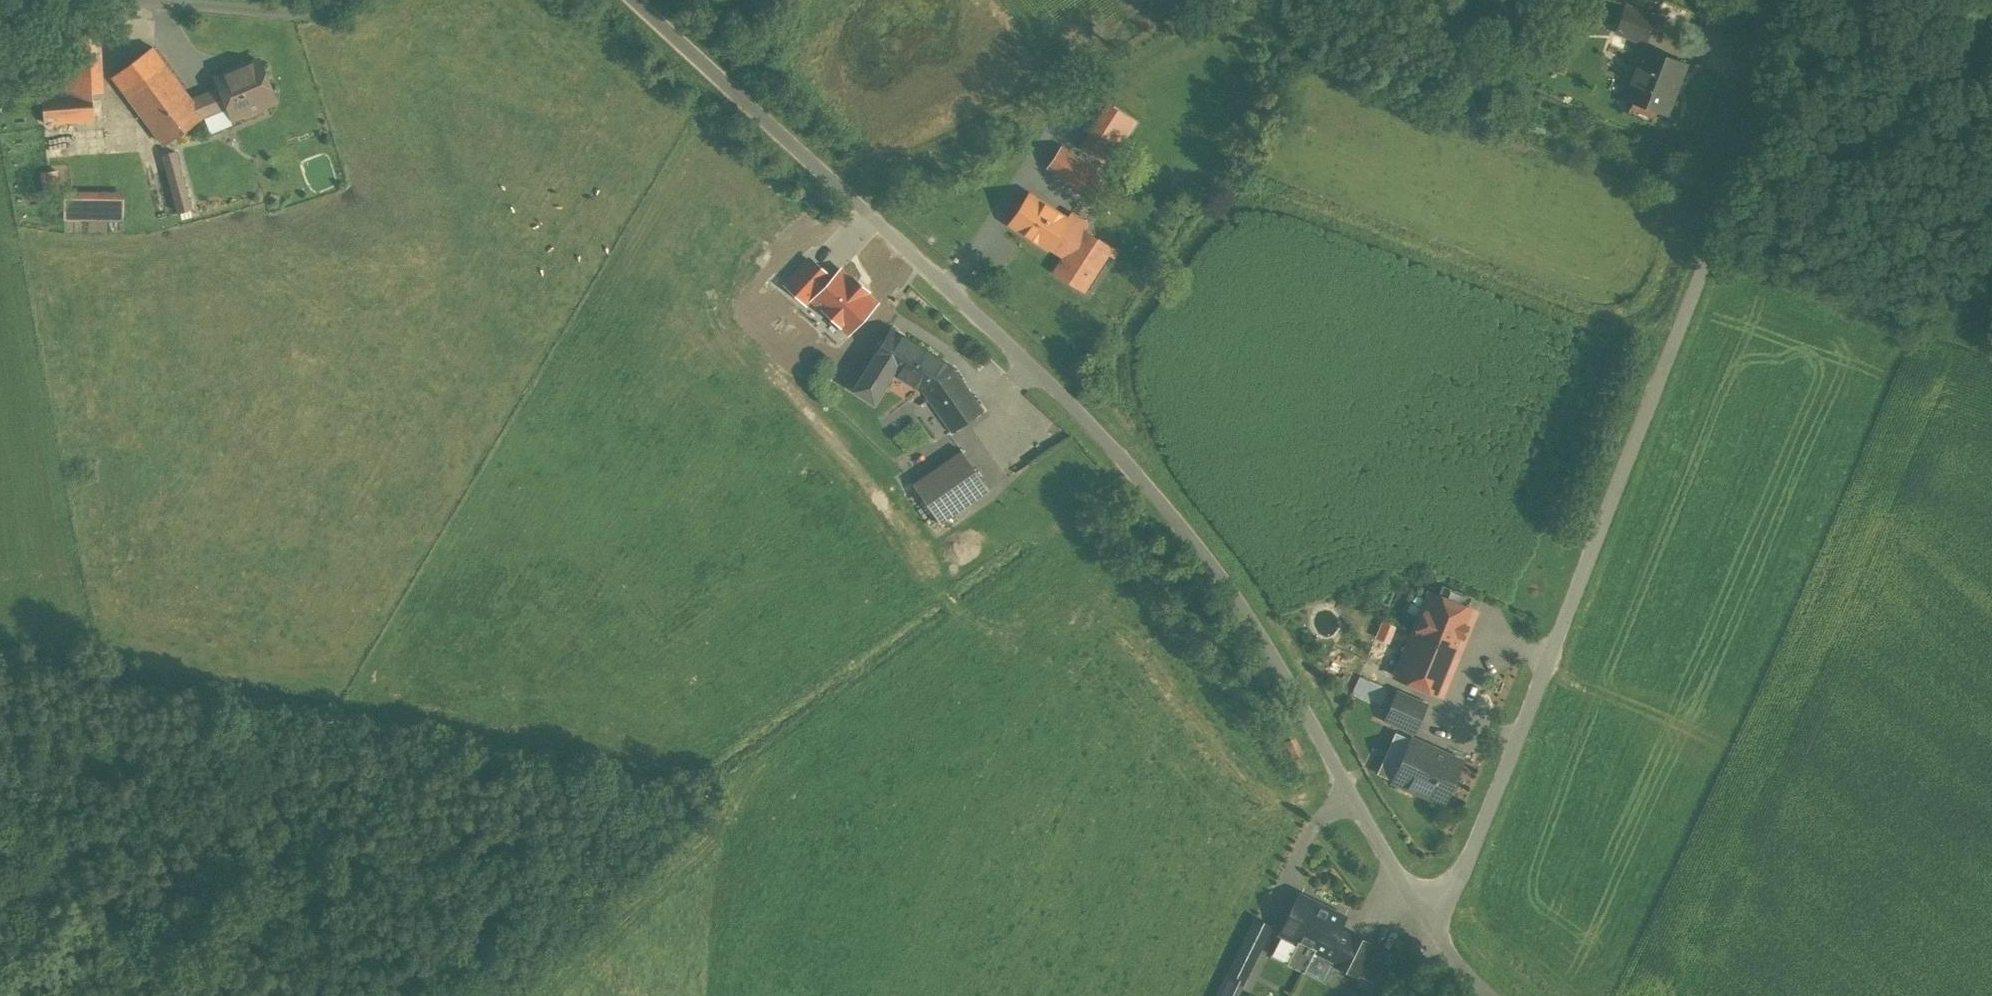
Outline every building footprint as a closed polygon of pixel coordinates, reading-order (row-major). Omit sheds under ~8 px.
[(1615,31),(1645,43),(1655,17),(1626,5),(1615,31)] [(43,96),(45,123),(94,120),(88,22),(65,24),(69,94),(43,96)] [(192,100),(153,47),(114,76),(165,145),(204,116),(192,100)] [(1685,65),(1643,48),(1624,96),(1666,112),(1685,65)] [(234,118),(244,114),(247,117),(257,113),(257,108),(276,100),(259,60),(217,78),(221,87),(229,106),(234,118)] [(221,87),(192,100),(204,116),(229,106),(221,87)] [(204,116),(210,131),(235,120),(234,118),(229,106),(204,116)] [(1119,147),(1102,136),(1089,155),(1106,166),(1119,147)] [(1061,147),(1048,167),(1089,193),(1102,173),(1061,147)] [(180,149),(164,154),(181,213),(197,209),(180,149)] [(42,172),(44,190),(59,189),(57,170),(42,172)] [(1062,227),(1067,218),(1029,194),(1010,224),(1048,249),(1050,245),(1062,227)] [(123,199),(65,198),(65,216),(123,217),(123,199)] [(1078,237),(1062,227),(1050,245),(1066,256),(1057,271),(1083,288),(1109,248),(1083,231),(1078,237)] [(777,302),(840,328),(845,315),(858,320),(870,291),(795,260),(777,302)] [(922,387),(950,367),(927,352),(927,351),(891,329),(873,359),(874,359),(855,390),(874,402),(893,372),(908,381),(909,380),(922,387)] [(950,367),(922,387),(953,431),(982,411),(951,366),(950,367)] [(989,490),(962,450),(912,484),(940,524),(989,490)] [(1414,631),(1458,650),(1487,579),(1496,582),(1487,601),(1532,620),(1555,565),(1514,548),(1512,554),(1466,535),(1465,537),(1399,510),(1388,536),(1439,557),(1425,593),(1429,595),(1414,631)] [(1414,631),(1396,676),(1440,693),(1458,650),(1414,631)] [(1387,720),(1415,732),(1427,705),(1399,693),(1387,720)] [(1410,738),(1392,780),(1444,803),(1463,761),(1410,738)] [(1344,917),(1300,894),(1280,932),(1298,941),(1286,964),(1305,973),(1316,950),(1337,961),(1350,936),(1338,930),(1344,917)] [(1270,926),(1256,919),(1218,995),(1235,995),(1270,926)] [(1337,961),(1336,965),(1356,975),(1372,943),(1351,933),(1350,936),(1337,961)]
